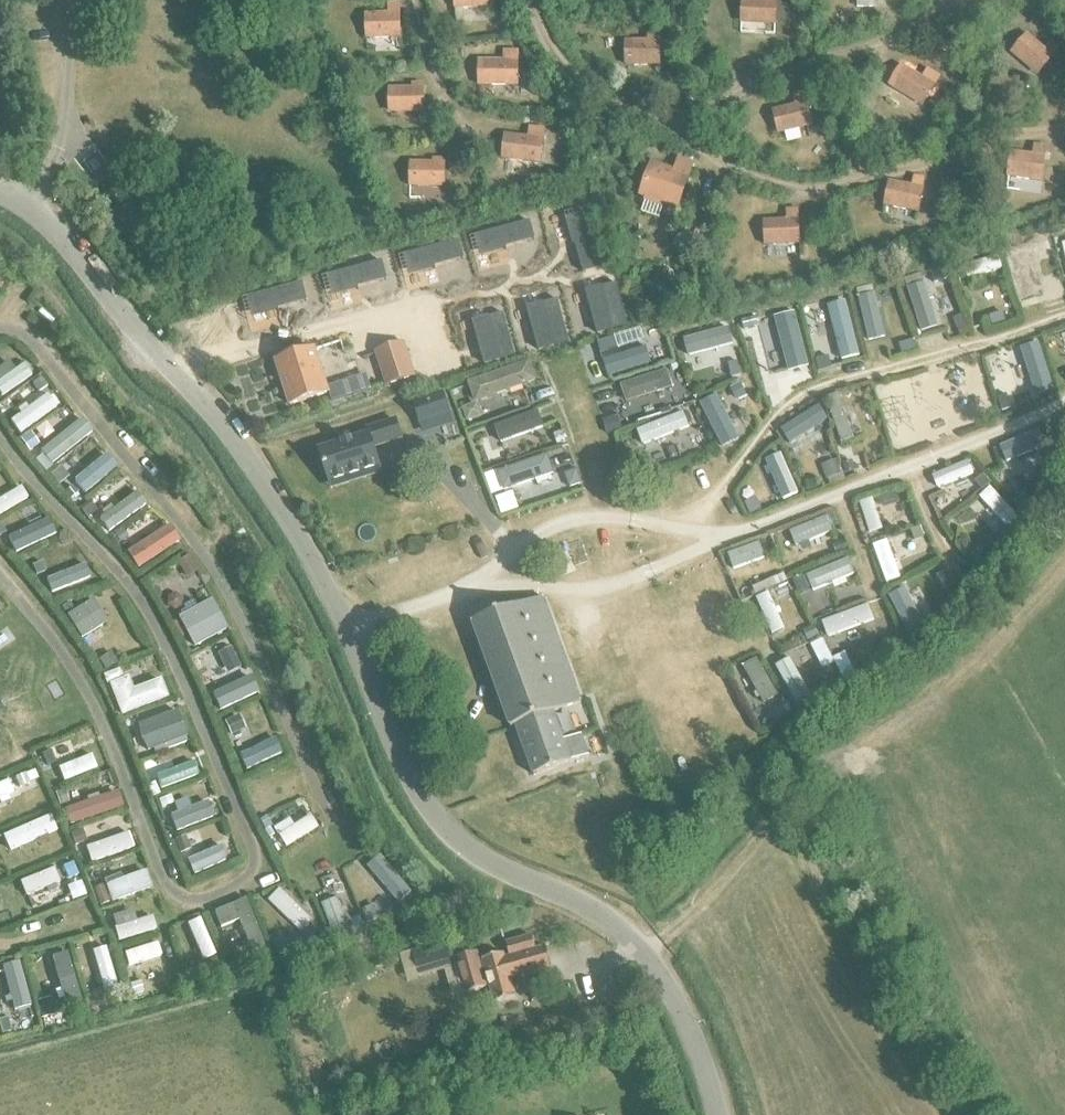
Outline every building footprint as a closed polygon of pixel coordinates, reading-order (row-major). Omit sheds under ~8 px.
[(454,8),(492,7),(492,0),(454,0),(454,8)] [(777,27),(779,0),(743,0),(741,25),(777,27)] [(368,35),(401,35),(401,10),(391,10),(391,15),(368,15),(368,35)] [(627,66),(664,66),(664,31),(650,31),(650,39),(627,39),(627,66)] [(1011,54),(1037,76),(1056,55),(1047,47),(1044,50),(1028,36),(1011,54)] [(502,62),(479,61),(479,86),(517,87),(518,53),(503,52),(502,62)] [(924,77),(922,80),(903,69),(890,90),(920,108),(935,83),(924,77)] [(391,109),(425,109),(425,84),(415,84),(415,89),(392,89),(391,109)] [(794,104),(771,110),(777,135),(813,127),(805,94),(792,96),(794,104)] [(505,156),(538,159),(540,134),(530,133),(530,138),(507,136),(505,156)] [(1030,145),(1029,156),(1043,158),(1045,147),(1030,145)] [(1011,153),(1008,177),(1039,182),(1043,158),(1029,156),(1011,153)] [(412,183),(445,183),(445,158),(435,158),(435,163),(412,163),(412,183)] [(643,196),(642,198),(663,205),(663,203),(678,208),(692,165),(678,160),(674,172),(651,165),(641,195),(643,196)] [(884,207),(893,209),(916,214),(923,185),(913,183),(913,188),(890,183),(884,207)] [(119,184),(107,194),(116,204),(128,194),(119,184)] [(795,211),(782,211),(783,222),(795,221),(795,211)] [(783,222),(761,222),(762,246),(796,245),(795,221),(783,222)] [(1050,238),(1036,242),(1040,258),(1054,254),(1050,238)] [(1025,253),(1009,257),(1022,304),(1038,300),(1029,270),(1034,269),(1032,259),(1027,260),(1025,253)] [(999,257),(964,268),(968,281),(1003,271),(999,257)] [(945,271),(935,273),(937,283),(947,281),(945,271)] [(926,286),(909,291),(922,335),(939,330),(931,303),(937,301),(932,287),(926,288),(926,286)] [(875,297),(862,300),(871,340),(885,337),(875,297)] [(851,321),(847,305),(806,317),(810,332),(851,321)] [(1001,314),(990,317),(993,326),(1004,323),(1001,314)] [(644,331),(598,346),(603,362),(649,347),(644,331)] [(763,335),(750,339),(765,385),(778,380),(768,352),(774,350),(770,339),(765,341),(763,335)] [(679,350),(683,366),(728,353),(723,337),(679,350)] [(1052,342),(1064,378),(1064,337),(1052,342)] [(916,340),(906,342),(909,353),(919,351),(916,340)] [(404,381),(415,377),(405,345),(376,354),(387,387),(404,381)] [(1054,395),(1040,349),(1024,354),(1039,400),(1054,395)] [(277,363),(291,406),(329,394),(327,388),(315,350),(277,363)] [(828,356),(815,360),(818,372),(831,368),(828,356)] [(1002,363),(989,367),(997,391),(1010,387),(1002,363)] [(0,383),(0,398),(1,400),(31,379),(22,367),(7,378),(2,371),(0,373),(0,382),(0,383)] [(668,374),(621,389),(626,406),(673,391),(668,374)] [(39,376),(29,384),(36,394),(46,386),(39,376)] [(738,381),(728,387),(734,400),(745,395),(738,381)] [(412,401),(420,424),(450,415),(443,392),(412,401)] [(715,397),(700,405),(722,448),(737,441),(715,397)] [(840,397),(826,402),(841,447),(855,443),(840,397)] [(9,424),(19,438),(56,411),(46,398),(9,424)] [(477,405),(460,411),(465,424),(482,418),(477,405)] [(820,409),(781,434),(788,446),(828,422),(820,409)] [(538,414),(494,430),(500,447),(544,431),(538,414)] [(684,415),(637,434),(643,449),(690,430),(684,415)] [(617,417),(603,422),(607,434),(620,430),(617,417)] [(39,453),(50,468),(92,435),(81,421),(39,453)] [(368,435),(319,451),(329,483),(380,467),(372,443),(379,441),(380,445),(401,438),(396,422),(367,431),(368,435)] [(29,433),(19,440),(29,452),(38,445),(29,433)] [(561,433),(553,436),(557,446),(565,443),(561,433)] [(1038,434),(999,451),(1006,466),(1045,449),(1038,434)] [(75,484),(84,496),(116,471),(107,459),(75,484)] [(548,459),(498,476),(504,494),(554,478),(548,459)] [(800,499),(783,460),(770,466),(787,504),(800,499)] [(836,461),(821,466),(826,480),(840,476),(836,461)] [(851,461),(841,464),(845,475),(854,471),(851,461)] [(627,463),(618,467),(621,477),(631,474),(627,463)] [(969,464),(933,480),(938,492),(975,477),(969,464)] [(60,469),(49,477),(58,487),(68,479),(60,469)] [(576,470),(563,475),(568,488),(581,483),(576,470)] [(983,474),(974,482),(982,490),(990,483),(983,474)] [(72,486),(64,493),(71,502),(79,495),(72,486)] [(27,502),(20,490),(0,502),(0,518),(27,502)] [(1022,491),(1016,498),(1024,505),(1030,498),(1022,491)] [(1017,519),(991,492),(981,502),(1007,528),(1017,519)] [(890,494),(877,498),(880,506),(893,502),(890,494)] [(136,496),(98,522),(107,535),(144,508),(136,496)] [(88,502),(79,510),(87,521),(97,513),(88,502)] [(873,502),(860,507),(870,538),(883,533),(873,502)] [(827,520),(790,535),(796,551),(833,536),(827,520)] [(48,526),(15,542),(21,555),(54,538),(48,526)] [(920,527),(910,530),(913,540),(923,536),(920,527)] [(168,528),(125,556),(136,573),(179,545),(168,528)] [(121,529),(112,535),(118,544),(127,538),(121,529)] [(843,542),(832,547),(835,556),(847,552),(843,542)] [(889,545),(874,550),(887,588),(902,583),(889,545)] [(979,546),(970,556),(977,563),(986,552),(979,546)] [(186,554),(175,561),(185,577),(196,570),(186,554)] [(76,560),(38,575),(42,587),(81,572),(76,560)] [(756,560),(741,567),(754,597),(770,591),(756,560)] [(40,562),(30,566),(34,576),(44,572),(40,562)] [(848,563),(807,579),(813,594),(833,587),(835,593),(848,588),(845,582),(854,578),(848,563)] [(945,573),(938,578),(945,588),(952,584),(945,573)] [(783,575),(773,579),(776,587),(787,582),(783,575)] [(793,580),(798,593),(808,590),(803,576),(793,580)] [(213,595),(179,613),(195,643),(229,625),(213,595)] [(768,595),(756,601),(773,639),(786,633),(768,595)] [(901,595),(890,601),(909,635),(920,628),(901,595)] [(553,713),(581,703),(562,651),(543,598),(472,623),(491,676),(511,729),(516,727),(533,776),(588,756),(580,735),(563,741),(553,713)] [(91,599),(65,616),(79,639),(106,622),(91,599)] [(67,603),(60,607),(64,615),(72,610),(67,603)] [(869,608),(822,626),(828,641),(875,624),(869,608)] [(807,630),(811,640),(820,636),(815,626),(807,630)] [(823,640),(810,647),(816,658),(829,652),(823,640)] [(230,647),(217,653),(222,663),(235,657),(230,647)] [(844,653),(832,659),(843,681),(845,683),(857,677),(856,676),(855,674),(844,653)] [(109,654),(98,661),(104,672),(116,664),(109,654)] [(797,660),(774,672),(791,704),(814,692),(797,660)] [(779,701),(758,663),(744,670),(765,708),(779,701)] [(240,664),(203,681),(211,697),(247,679),(240,664)] [(55,669),(8,698),(16,713),(64,683),(55,669)] [(118,671),(102,677),(105,687),(109,685),(119,682),(122,680),(118,671)] [(119,682),(109,685),(110,690),(120,717),(168,699),(160,680),(132,691),(127,678),(122,680),(119,682)] [(264,721),(257,706),(221,723),(228,738),(264,721)] [(177,707),(139,722),(149,747),(187,733),(177,707)] [(783,707),(770,714),(774,722),(787,715),(783,707)] [(47,750),(38,753),(42,766),(51,763),(47,750)] [(90,758),(57,771),(63,785),(96,772),(90,758)] [(193,766),(155,780),(160,793),(198,779),(193,766)] [(33,771),(24,775),(28,785),(37,781),(33,771)] [(24,775),(13,780),(18,789),(28,785),(24,775)] [(0,787),(0,802),(13,796),(7,784),(0,787)] [(154,784),(146,787),(151,799),(159,796),(154,784)] [(299,785),(263,801),(269,815),(305,798),(299,785)] [(64,791),(54,794),(58,807),(68,804),(64,791)] [(69,812),(75,828),(118,813),(113,797),(69,812)] [(170,798),(158,802),(161,810),(173,806),(170,798)] [(260,798),(249,802),(258,822),(259,821),(267,818),(268,817),(260,798)] [(207,809),(172,822),(177,835),(212,822),(207,809)] [(267,818),(259,821),(265,831),(272,827),(267,818)] [(49,819),(1,840),(8,855),(56,834),(49,819)] [(312,820),(279,839),(286,851),(319,832),(312,820)] [(81,830),(69,835),(74,847),(86,842),(81,830)] [(128,837),(85,852),(90,867),(133,852),(128,837)] [(184,837),(173,841),(178,854),(189,850),(184,837)] [(222,850),(186,865),(192,879),(228,864),(222,850)] [(326,859),(288,876),(294,889),(332,871),(326,859)] [(72,863),(62,867),(68,880),(78,875),(72,863)] [(53,872),(19,886),(25,901),(59,886),(53,872)] [(385,872),(375,882),(379,886),(375,889),(384,898),(387,894),(400,907),(403,904),(410,896),(385,872)] [(145,875),(106,890),(112,907),(151,892),(145,875)] [(102,888),(93,892),(99,908),(109,905),(102,888)] [(291,892),(279,900),(302,934),(314,927),(291,892)] [(410,896),(403,904),(409,910),(416,903),(410,896)] [(246,899),(213,912),(220,928),(238,921),(250,953),(266,947),(246,899)] [(338,903),(322,909),(336,945),(352,938),(347,926),(351,924),(346,912),(342,913),(338,903)] [(374,907),(362,911),(366,923),(378,918),(374,907)] [(361,917),(350,920),(352,927),(354,934),(365,931),(363,923),(361,917)] [(151,921),(113,932),(117,945),(155,934),(151,921)] [(199,922),(186,928),(203,965),(215,959),(199,922)] [(284,937),(273,941),(276,949),(279,957),(290,953),(287,946),(284,937)] [(506,944),(510,958),(505,960),(503,954),(479,961),(476,953),(455,959),(465,994),(490,987),(494,1004),(515,998),(511,981),(552,969),(546,948),(536,951),(532,937),(506,944)] [(420,951),(425,968),(450,961),(445,943),(420,951)] [(161,960),(157,947),(124,957),(128,970),(161,960)] [(105,951),(91,955),(103,996),(117,992),(105,951)] [(66,957),(51,962),(60,993),(53,995),(56,1005),(63,1003),(65,1010),(80,1005),(66,957)] [(236,961),(227,964),(230,975),(240,971),(236,961)] [(19,973),(5,977),(7,985),(3,986),(6,995),(10,994),(12,1002),(8,1003),(10,1012),(14,1011),(15,1016),(29,1012),(19,973)] [(140,981),(129,984),(131,990),(132,996),(143,993),(142,987),(140,981)] [(49,999),(36,1002),(39,1016),(40,1019),(53,1016),(53,1012),(49,999)] [(101,999),(91,1002),(95,1016),(105,1013),(101,999)] [(0,1020),(0,1034),(9,1032),(8,1025),(6,1019),(0,1020)]
